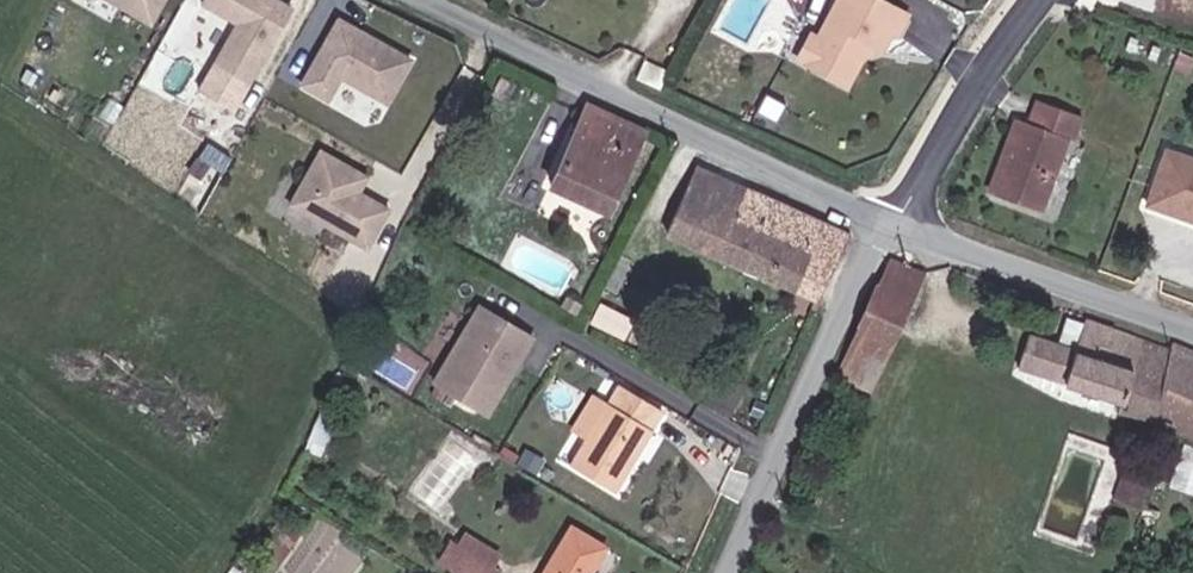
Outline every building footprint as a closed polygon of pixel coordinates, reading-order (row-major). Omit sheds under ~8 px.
[(159,25),(171,0),(106,0),(159,25)] [(273,0),(206,0),(203,6),(236,23),(199,94),(235,113),(290,9),(273,0)] [(841,26),(876,47),(882,38),(893,45),(898,48),(909,29),(913,31),(923,13),(896,0),(854,0),(841,26)] [(330,24),(298,87),(329,102),(339,82),(385,106),(407,62),(330,24)] [(862,85),(882,50),(876,47),(841,26),(834,39),(839,41),(826,63),(862,85)] [(839,41),(834,39),(829,36),(817,58),(826,63),(839,41)] [(876,47),(882,50),(887,53),(893,45),(882,38),(876,47)] [(642,61),(632,78),(656,90),(664,72),(642,61)] [(1074,141),(1080,143),(1088,119),(1040,104),(1032,128),(1024,125),(1000,200),(1050,216),(1074,141)] [(645,135),(589,108),(546,188),(604,218),(645,135)] [(362,175),(314,148),(283,203),(361,246),(383,207),(353,190),(362,175)] [(1154,206),(1192,219),(1192,161),(1172,154),(1154,206)] [(816,299),(845,234),(701,173),(673,238),(816,299)] [(933,274),(897,260),(894,261),(842,381),(882,397),(933,274)] [(388,319),(397,298),(387,293),(376,313),(388,319)] [(487,293),(443,371),(497,402),(541,325),(487,293)] [(1183,360),(1112,335),(1098,330),(1095,334),(1078,328),(1065,364),(1038,354),(1026,386),(1121,426),(1123,440),(1156,442),(1183,360)] [(1186,352),(1183,360),(1156,442),(1168,449),(1192,459),(1192,355),(1186,352)] [(671,411),(625,386),(579,466),(624,492),(671,411)] [(342,426),(327,419),(313,448),(329,455),(342,426)] [(1133,506),(1138,491),(1125,487),(1110,532),(1133,539),(1143,509),(1133,506)] [(1133,506),(1143,509),(1148,494),(1138,491),(1133,506)] [(582,528),(555,572),(602,572),(616,548),(582,528)] [(304,544),(290,534),(261,572),(283,572),(304,544)] [(448,566),(460,572),(501,572),(459,547),(448,566)]
